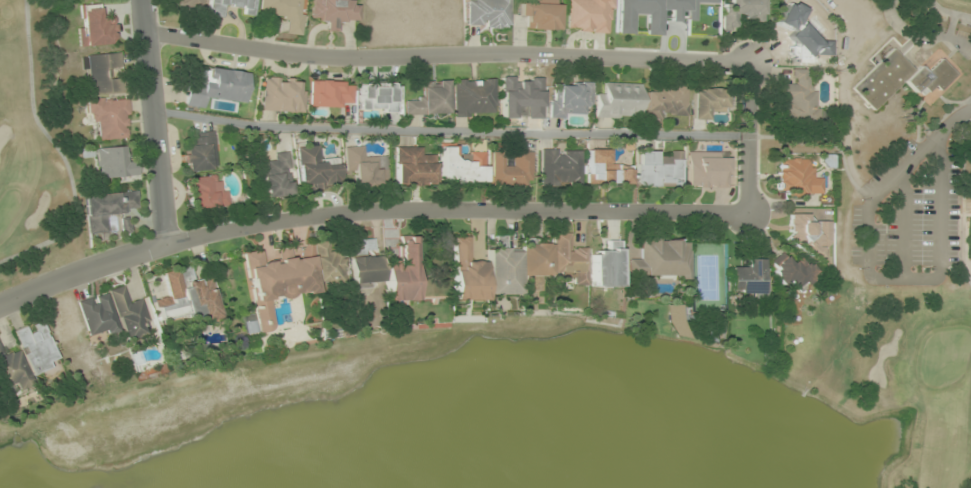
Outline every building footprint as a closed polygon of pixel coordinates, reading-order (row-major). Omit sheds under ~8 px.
[(254,0),(208,0),(206,15),(222,17),(224,8),(252,12),(254,0)] [(285,16),(284,34),(300,35),(302,0),(260,0),(259,14),(285,16)] [(318,30),(336,30),(336,21),(355,21),(355,4),(345,4),(345,0),(318,0),(318,30)] [(467,28),(510,28),(510,0),(467,0),(467,28)] [(560,29),(559,0),(549,0),(518,1),(518,17),(527,17),(527,30),(560,29)] [(566,31),(611,33),(612,0),(588,0),(578,0),(567,0),(566,31)] [(762,0),(729,0),(729,3),(721,3),(721,29),(738,29),(738,19),(762,19),(762,0)] [(77,45),(114,44),(114,16),(101,16),(101,5),(80,5),(80,27),(77,27),(77,45)] [(873,111),(904,81),(921,99),(933,87),(937,91),(955,74),(940,59),(926,72),(920,65),(914,70),(893,48),(851,88),(873,111)] [(89,95),(122,92),(121,77),(111,78),(110,69),(121,68),(119,52),(86,55),(89,95)] [(246,72),(208,68),(206,83),(187,81),(183,106),(203,108),(204,97),(243,102),(246,72)] [(816,122),(816,90),(808,90),(808,69),(791,69),(791,84),(780,84),(780,122),(816,122)] [(260,111),(303,112),(303,89),(296,89),(296,79),(261,78),(260,111)] [(495,78),(453,78),(453,117),(467,117),(467,113),(495,113),(495,78)] [(309,105),(352,105),(352,81),(309,81),(309,105)] [(405,98),(405,114),(447,114),(447,81),(422,81),(422,99),(405,98)] [(580,85),(550,86),(550,117),(590,116),(589,81),(580,81),(580,85)] [(358,111),(397,111),(397,83),(358,83),(358,111)] [(639,83),(603,83),(603,93),(594,93),(594,117),(638,118),(639,83)] [(687,87),(653,87),(653,92),(643,91),(643,119),(660,119),(660,115),(686,116),(687,87)] [(706,120),(706,110),(725,110),(725,89),(691,89),(691,119),(706,120)] [(127,139),(126,98),(87,99),(87,119),(96,119),(97,139),(127,139)] [(190,133),(191,142),(182,143),(185,171),(215,168),(212,131),(190,133)] [(123,146),(94,148),(96,178),(134,176),(133,162),(125,163),(123,146)] [(297,147),(300,189),(340,187),(338,159),(319,161),(318,146),(297,147)] [(386,186),(385,155),(363,156),(363,146),(344,147),(344,171),(353,171),(354,187),(386,186)] [(433,186),(433,156),(422,156),(422,147),(394,147),(394,186),(433,186)] [(484,152),(467,151),(467,160),(454,160),(454,147),(440,147),(439,181),(483,182),(484,152)] [(532,150),(509,150),(509,151),(491,151),(491,186),(531,186),(532,150)] [(539,184),(580,184),(580,150),(539,150),(539,184)] [(608,150),(586,150),(587,176),(596,176),(596,184),(629,183),(629,165),(608,165),(608,150)] [(681,151),(667,151),(667,152),(635,152),(635,185),(681,185),(681,151)] [(273,153),(274,160),(261,161),(264,197),(291,195),(288,152),(273,153)] [(727,158),(718,158),(718,152),(686,152),(686,188),(727,188),(727,158)] [(811,159),(778,159),(778,195),(821,195),(821,178),(811,178),(811,159)] [(224,206),(221,175),(187,178),(189,209),(224,206)] [(85,194),(87,233),(106,232),(105,213),(136,211),(135,191),(85,194)] [(829,222),(808,221),(809,214),(788,213),(788,243),(799,243),(798,256),(819,257),(819,246),(828,246),(829,222)] [(488,294),(519,294),(519,276),(573,276),(573,286),(587,286),(587,249),(570,249),(570,232),(554,232),(554,243),(521,243),(521,249),(502,249),(502,247),(488,247),(488,294)] [(417,236),(399,236),(399,261),(385,261),(385,301),(416,301),(417,236)] [(484,261),(468,261),(468,236),(452,236),(452,300),(484,300),(484,261)] [(639,238),(639,258),(627,258),(628,277),(689,276),(688,238),(639,238)] [(379,239),(360,239),(360,249),(350,249),(350,285),(379,285),(379,239)] [(620,241),(604,241),(604,251),(591,251),(591,287),(620,287),(620,241)] [(246,252),(250,314),(244,315),(245,334),(273,333),(270,298),(318,294),(317,283),(343,281),(341,250),(329,251),(328,242),(302,244),(303,257),(262,260),(261,251),(246,252)] [(798,291),(812,267),(797,259),(794,263),(780,254),(768,274),(798,291)] [(762,295),(762,259),(745,259),(745,268),(729,268),(729,295),(762,295)] [(163,272),(169,303),(155,306),(159,324),(218,312),(213,287),(200,290),(198,280),(192,281),(189,267),(163,272)] [(140,299),(129,302),(124,285),(109,290),(125,341),(144,335),(140,321),(147,320),(140,299)] [(87,337),(117,329),(108,293),(77,301),(87,337)] [(1,389),(15,383),(18,390),(33,383),(30,377),(52,367),(50,362),(58,358),(44,325),(28,332),(25,326),(13,332),(20,348),(4,355),(0,347),(0,387),(1,389)]
